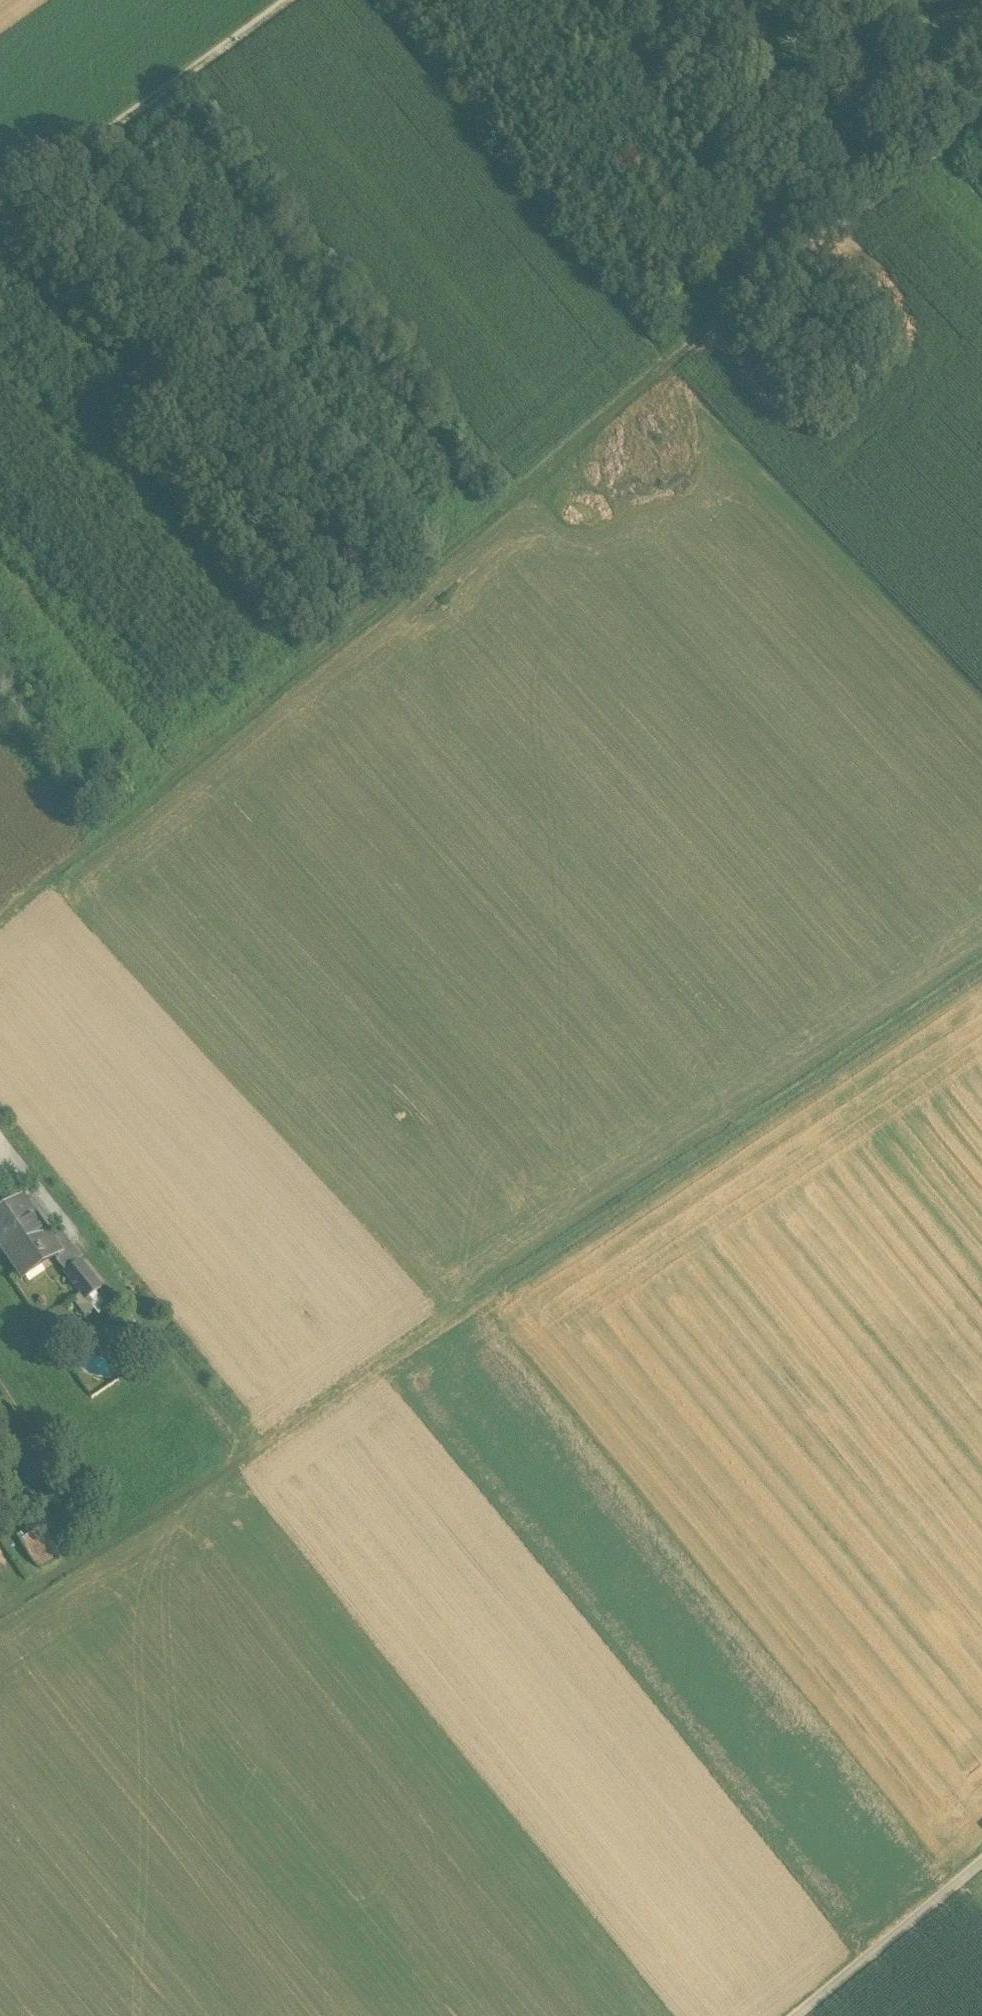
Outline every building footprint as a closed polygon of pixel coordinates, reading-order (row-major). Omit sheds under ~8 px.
[(23,1202),(0,1217),(0,1244),(19,1272),(54,1248),(23,1202)] [(100,1289),(81,1264),(66,1275),(86,1300),(100,1289)]
